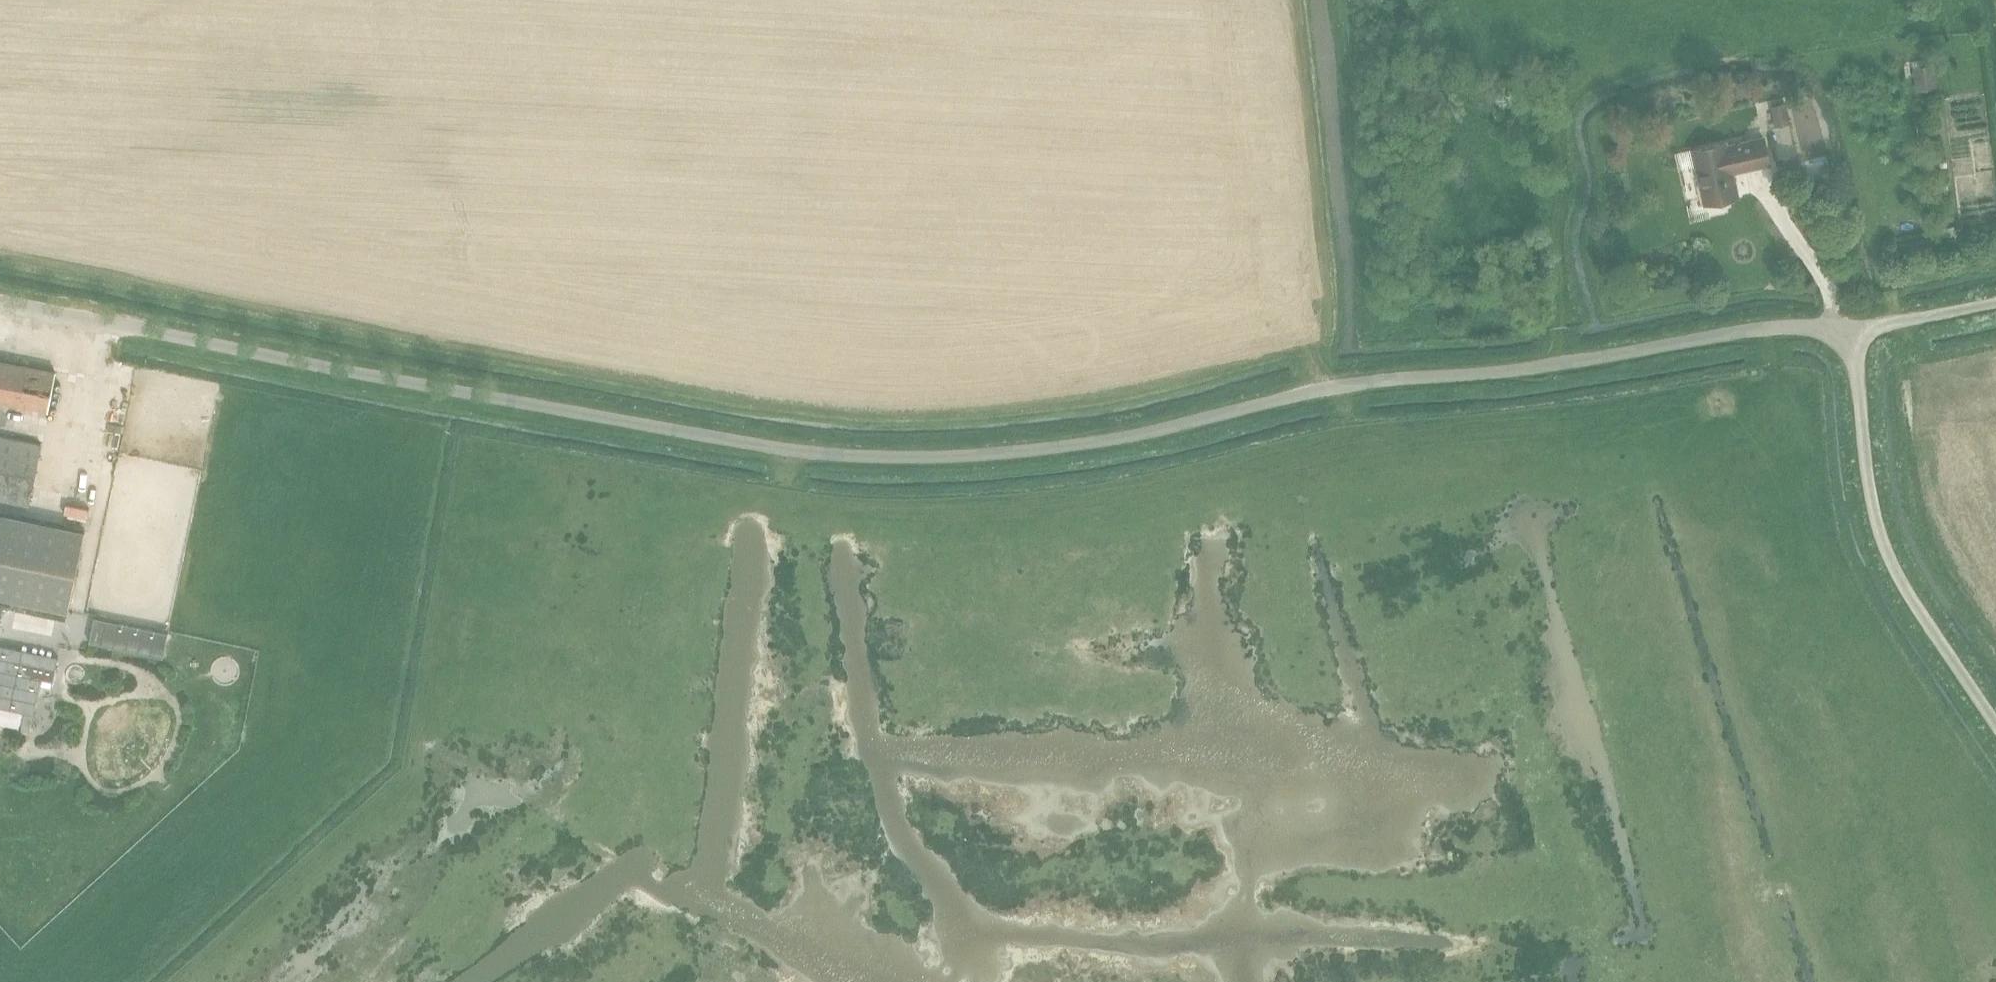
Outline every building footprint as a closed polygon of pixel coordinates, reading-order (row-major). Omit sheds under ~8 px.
[(1938,88),(1934,64),(1913,67),(1916,91),(1938,88)] [(1791,123),(1786,101),(1770,105),(1775,126),(1791,123)] [(1732,171),(1768,163),(1762,136),(1726,144),(1726,142),(1692,149),(1704,202),(1737,195),(1732,171)] [(1953,227),(1943,230),(1945,240),(1956,237),(1953,227)] [(1890,287),(1879,288),(1880,303),(1891,303),(1890,287)] [(47,409),(55,370),(0,359),(0,400),(47,409)] [(41,444),(0,435),(0,498),(29,504),(41,444)] [(84,529),(0,511),(0,595),(67,609),(84,529)] [(162,658),(167,634),(94,618),(89,642),(162,658)] [(29,718),(36,682),(52,685),(57,659),(0,648),(0,712),(29,718)]
